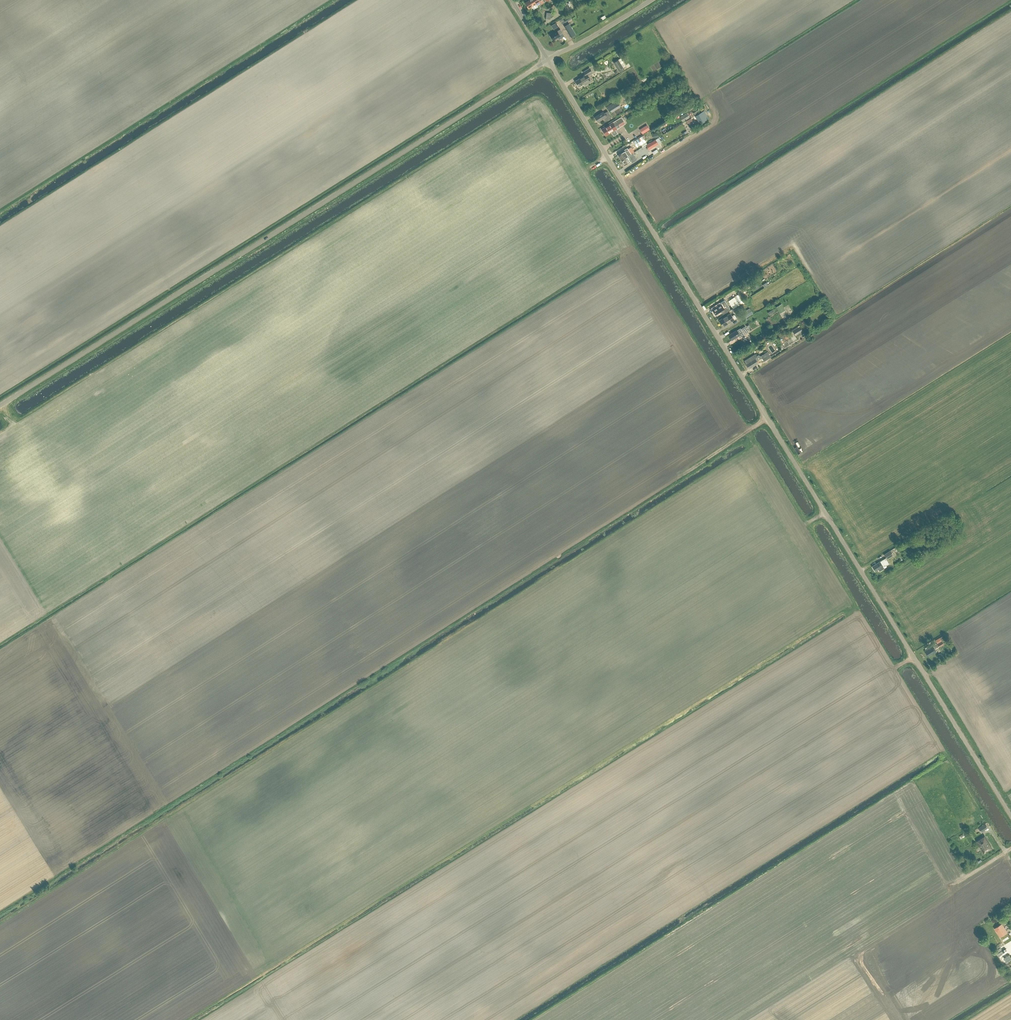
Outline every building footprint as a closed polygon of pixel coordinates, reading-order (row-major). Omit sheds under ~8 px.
[(526,2),(529,7),(532,6),(534,9),(538,7),(536,3),(540,0),(528,0),(526,2)] [(563,17),(565,22),(572,19),(569,14),(563,17)] [(569,23),(565,26),(567,29),(569,32),(571,36),(576,34),(573,29),(569,23)] [(563,32),(560,29),(557,31),(557,30),(550,35),(553,40),(560,35),(560,34),(563,32)] [(614,62),(618,69),(620,72),(624,69),(623,67),(618,59),(614,62)] [(586,84),(591,81),(588,75),(592,72),(590,68),(584,72),(586,74),(576,81),(579,86),(585,83),(586,84)] [(617,111),(621,109),(620,106),(621,106),(617,100),(607,106),(610,112),(616,109),(617,111)] [(616,109),(610,112),(614,117),(623,111),(621,109),(617,111),(616,109)] [(611,117),(608,111),(604,113),(603,111),(595,116),(598,121),(604,118),(606,120),(611,117)] [(703,111),(696,115),(700,124),(708,119),(703,111)] [(687,112),(680,117),(683,121),(690,117),(687,112)] [(607,126),(602,129),(606,134),(610,132),(611,132),(614,135),(617,133),(615,129),(617,128),(620,126),(619,124),(624,121),(621,117),(616,120),(606,126),(607,126)] [(647,124),(640,129),(643,133),(650,129),(647,124)] [(646,141),(642,136),(634,141),(637,146),(646,141)] [(656,139),(646,145),(649,149),(658,144),(656,139)] [(621,160),(632,153),(631,154),(631,153),(629,151),(628,148),(627,148),(623,150),(624,151),(618,155),(621,160)] [(632,153),(621,160),(624,165),(631,161),(632,162),(636,159),(632,153)] [(733,308),(743,302),(738,294),(728,300),(733,308)] [(713,309),(716,314),(721,311),(723,313),(730,309),(725,300),(720,302),(721,304),(713,309)] [(782,303),(776,306),(780,313),(786,310),(782,303)] [(743,312),(737,315),(741,321),(746,318),(746,317),(753,313),(749,308),(743,312)] [(732,316),(730,313),(719,320),(723,326),(734,319),(736,318),(734,314),(732,316)] [(749,332),(746,326),(741,329),(740,328),(737,330),(737,329),(728,335),(732,340),(739,335),(741,337),(745,334),(749,332)] [(796,335),(803,331),(800,326),(793,330),(796,335)] [(771,357),(767,352),(761,356),(759,355),(756,356),(755,354),(744,360),(746,363),(749,369),(750,368),(758,363),(757,361),(762,358),(764,361),(771,357)] [(887,558),(893,555),(890,550),(884,554),(887,558)] [(889,563),(885,558),(880,561),(872,566),(875,571),(878,569),(879,571),(884,568),(883,567),(889,563)] [(939,646),(943,644),(939,637),(935,640),(937,643),(933,646),(933,645),(924,651),(928,656),(933,652),(933,653),(936,651),(934,648),(939,645),(939,646)] [(978,841),(984,852),(985,853),(993,848),(991,845),(990,845),(985,837),(978,841)] [(995,928),(1000,937),(1008,932),(1002,923),(995,928)]
